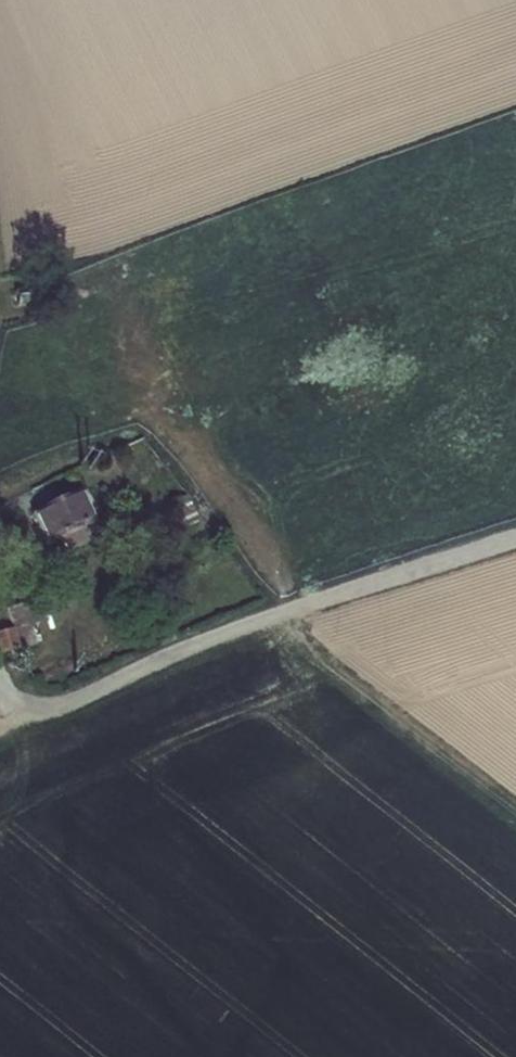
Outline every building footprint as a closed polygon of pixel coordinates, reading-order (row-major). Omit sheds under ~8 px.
[(63,539),(69,553),(100,540),(80,492),(44,507),(30,512),(44,547),(63,539)] [(186,496),(172,503),(185,528),(199,522),(186,496)] [(7,609),(13,631),(18,650),(37,644),(33,626),(39,624),(33,602),(7,609)] [(0,634),(0,654),(18,650),(13,631),(0,634)]
